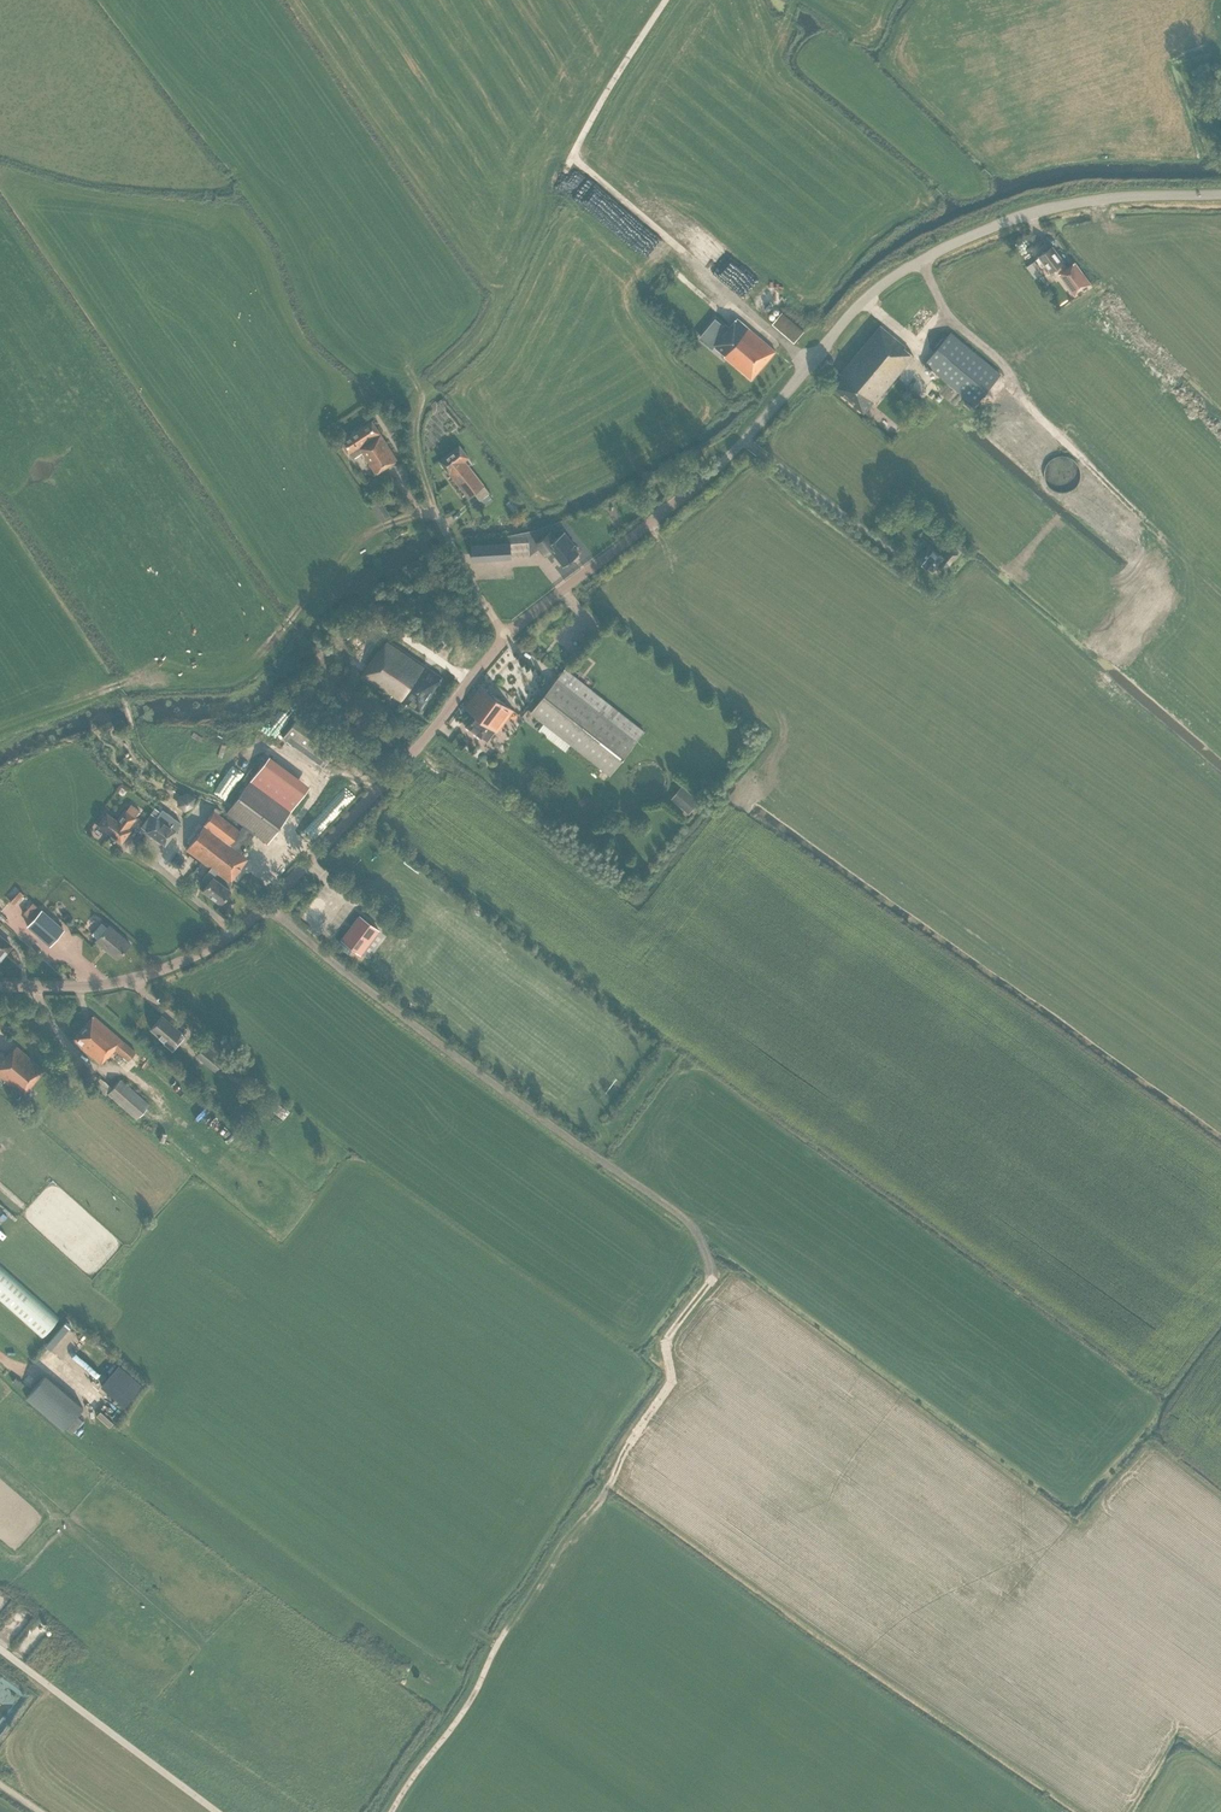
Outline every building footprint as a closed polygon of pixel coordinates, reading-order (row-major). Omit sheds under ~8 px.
[(1039,256),(1040,257),(1037,259),(1042,266),(1045,264),(1051,271),(1056,267),(1060,273),(1055,277),(1071,298),(1091,284),(1075,263),(1067,268),(1063,262),(1064,262),(1052,246),(1039,256)] [(699,330),(711,340),(729,320),(717,309),(699,330)] [(772,324),(790,339),(794,342),(804,331),(782,312),(772,324)] [(714,345),(725,355),(724,356),(752,379),(776,351),(737,318),(714,345)] [(832,386),(864,413),(874,401),(875,402),(914,356),(904,348),(905,347),(880,326),(841,373),(842,375),(832,386)] [(1001,374),(951,333),(925,363),(975,405),(1001,374)] [(941,388),(931,380),(922,392),(932,399),(941,388)] [(372,420),(341,441),(352,459),(362,452),(376,474),(398,460),(372,420)] [(469,498),(475,493),(480,500),(490,492),(465,460),(469,457),(460,445),(439,461),(469,498)] [(1079,465),(1074,460),(1066,458),(1059,459),(1052,463),(1048,469),(1047,477),(1049,484),(1053,490),(1060,494),(1067,494),(1075,492),(1080,487),(1083,480),(1083,472),(1079,465)] [(380,500),(372,505),(382,520),(390,515),(380,500)] [(545,531),(531,543),(543,558),(550,553),(563,569),(578,557),(569,546),(571,545),(562,534),(554,541),(545,531)] [(960,537),(955,542),(962,547),(966,542),(960,537)] [(510,543),(489,544),(490,559),(511,558),(510,543)] [(929,545),(918,558),(933,571),(937,566),(943,571),(950,563),(958,553),(951,548),(943,557),(929,545)] [(363,676),(406,705),(407,703),(419,712),(442,677),(388,640),(381,650),(380,650),(363,676)] [(610,773),(626,753),(644,730),(566,668),(558,678),(532,712),(610,773)] [(466,707),(474,714),(465,725),(482,738),(483,736),(488,740),(496,730),(497,731),(513,710),(481,686),(466,707)] [(296,717),(286,731),(327,763),(338,748),(296,717)] [(202,890),(220,903),(230,890),(213,877),(217,872),(230,882),(248,858),(241,853),(255,834),(266,842),(304,792),(264,762),(226,812),(242,825),(239,830),(213,810),(184,848),(206,864),(210,867),(202,879),(208,883),(202,890)] [(653,767),(648,767),(642,769),(638,773),(635,778),(634,783),(635,788),(638,793),(642,797),(647,799),(654,799),(659,797),(663,794),(665,789),(666,783),(665,777),(663,773),(659,769),(653,767)] [(335,793),(343,802),(354,793),(345,784),(335,793)] [(700,801),(682,786),(671,799),(689,814),(700,801)] [(125,809),(117,820),(106,812),(97,824),(121,842),(130,830),(128,828),(136,817),(134,816),(139,810),(131,803),(126,810),(125,809)] [(141,826),(142,827),(146,830),(146,831),(165,845),(175,831),(167,824),(169,820),(164,817),(161,821),(156,817),(161,811),(155,807),(141,826)] [(22,921),(38,903),(28,894),(12,913),(22,921)] [(63,928),(42,910),(27,926),(49,945),(63,928)] [(379,930),(359,915),(341,939),(361,954),(379,930)] [(96,940),(117,958),(130,943),(109,925),(107,927),(102,922),(91,934),(97,939),(96,940)] [(2,959),(1,957),(11,945),(0,936),(0,961),(2,959)] [(177,1013),(173,1018),(184,1028),(188,1023),(177,1013)] [(106,1056),(108,1057),(115,1049),(128,1060),(135,1052),(93,1015),(72,1040),(100,1064),(106,1056)] [(163,1043),(172,1051),(180,1043),(175,1039),(181,1032),(162,1016),(151,1029),(165,1041),(163,1043)] [(214,1070),(221,1062),(225,1065),(232,1058),(211,1040),(206,1046),(204,1044),(195,1054),(214,1070)] [(163,1043),(158,1050),(167,1058),(172,1051),(163,1043)] [(44,1070),(16,1045),(9,1053),(8,1052),(5,1056),(0,1052),(0,1075),(23,1095),(44,1070)] [(154,1059),(149,1064),(173,1090),(179,1085),(154,1059)] [(112,1087),(100,1077),(93,1085),(105,1095),(112,1087)] [(149,1104),(120,1079),(107,1093),(136,1119),(149,1104)] [(271,1105),(282,1111),(286,1104),(275,1098),(271,1105)] [(59,1317),(0,1265),(0,1300),(41,1337),(59,1317)] [(101,1378),(124,1399),(144,1378),(120,1357),(101,1378)] [(26,1397),(64,1429),(83,1407),(45,1375),(26,1397)] [(109,1422),(115,1415),(102,1404),(96,1410),(109,1422)]
